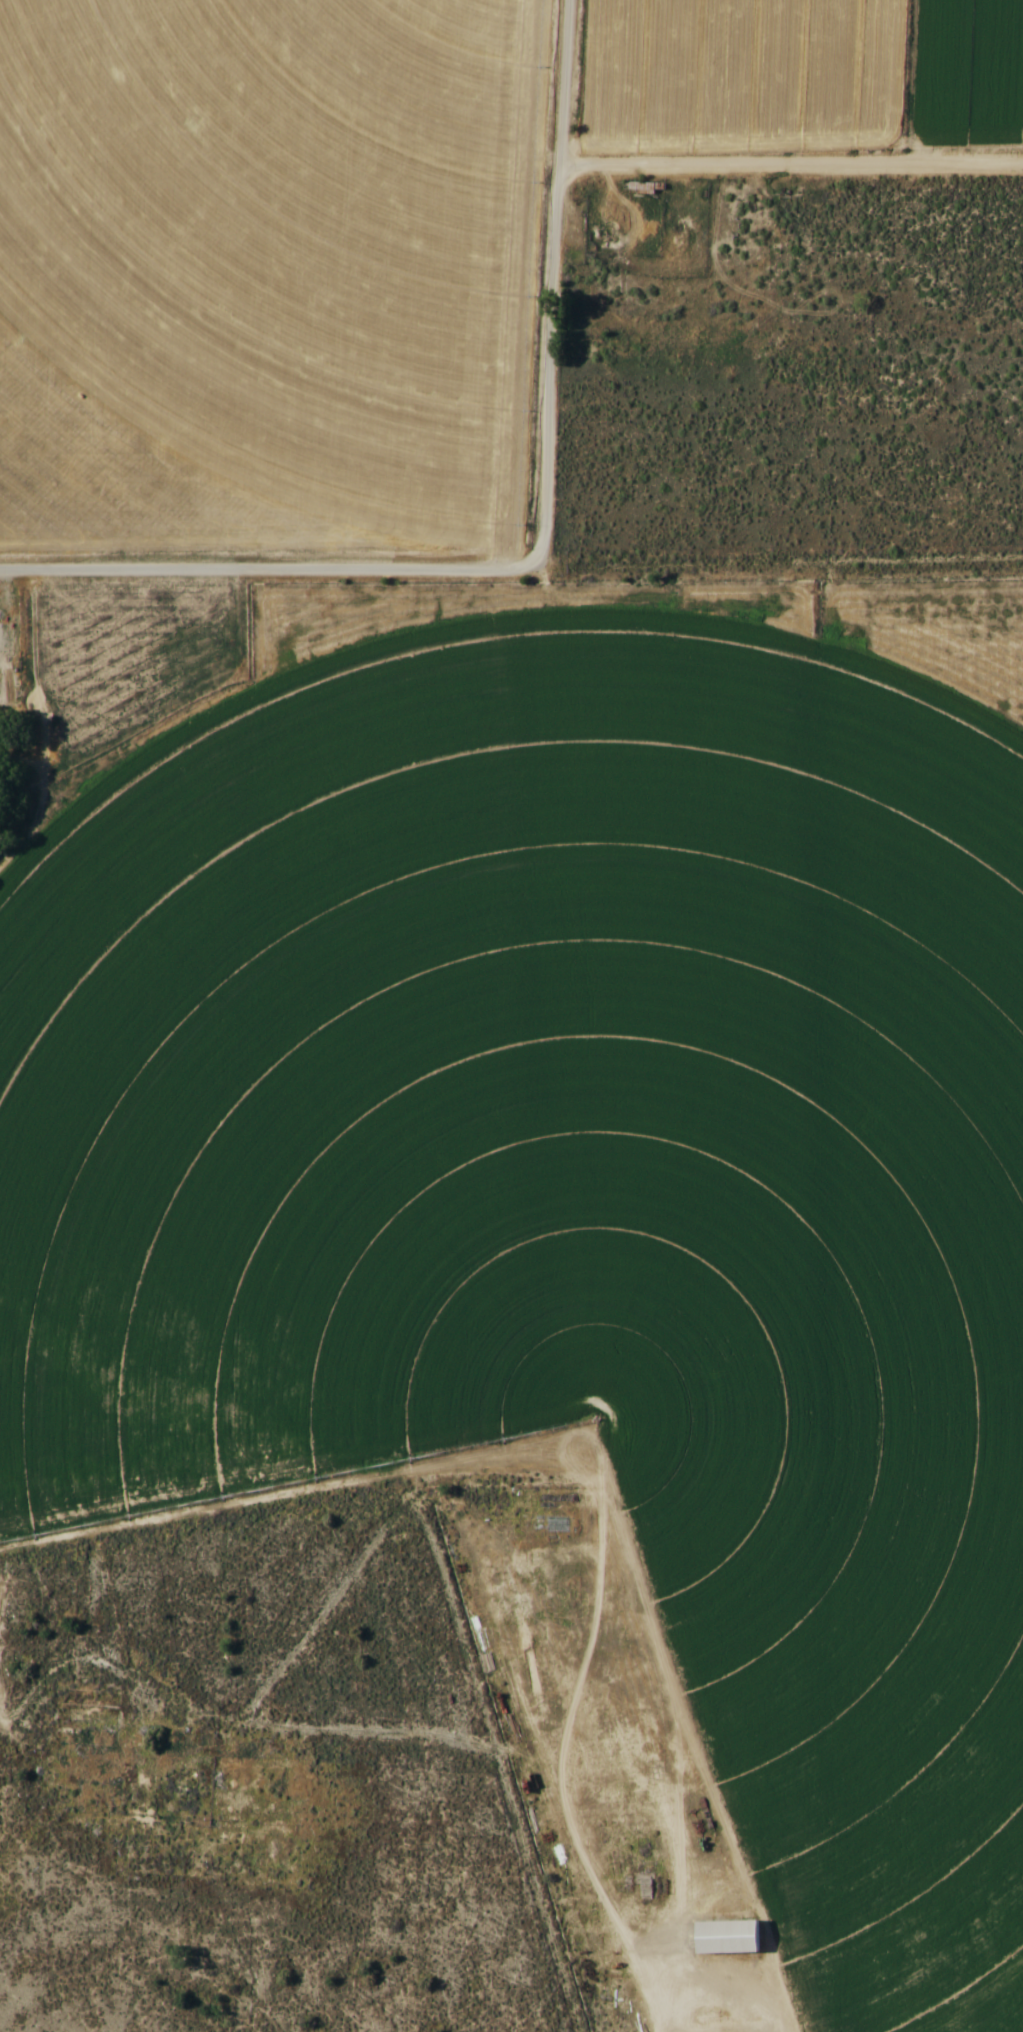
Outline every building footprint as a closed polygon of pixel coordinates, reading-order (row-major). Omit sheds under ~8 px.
[(558,1864),(566,1862),(561,1845),(553,1847),(558,1864)] [(696,1952),(758,1952),(757,1920),(696,1920),(696,1952)]
